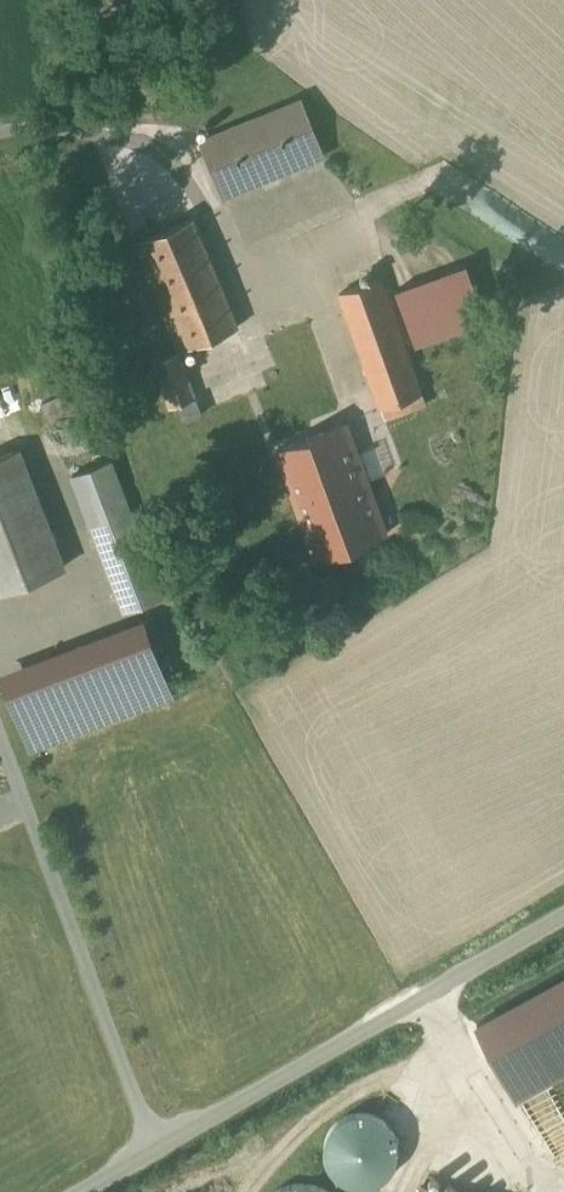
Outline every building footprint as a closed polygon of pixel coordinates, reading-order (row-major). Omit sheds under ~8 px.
[(301,102),(201,143),(223,195),(324,155),(301,102)] [(338,162),(229,205),(246,246),(354,202),(338,162)] [(139,244),(182,352),(237,329),(195,223),(139,244)] [(467,265),(397,290),(417,345),(487,320),(467,265)] [(382,278),(343,293),(382,410),(425,394),(405,346),(382,278)] [(198,398),(182,352),(154,362),(172,409),(198,398)] [(323,366),(186,418),(208,483),(284,458),(320,559),(387,538),(323,366)] [(76,392),(44,404),(49,418),(82,406),(76,392)] [(105,459),(61,476),(115,611),(158,594),(105,459)] [(63,569),(26,470),(0,480),(0,593),(63,569)] [(137,641),(11,688),(40,768),(76,753),(67,730),(159,695),(137,641)] [(474,1022),(517,1100),(563,1075),(563,973),(474,1022)] [(369,1186),(382,1180),(391,1172),(396,1161),(398,1148),(396,1136),(390,1126),(381,1118),(370,1113),(358,1112),(347,1114),(335,1122),(326,1133),(323,1147),(324,1161),(331,1173),(342,1182),(355,1187),(369,1186)] [(331,1191),(318,1186),(304,1183),(290,1184),(276,1189),(273,1191),(332,1191),(331,1191)]
